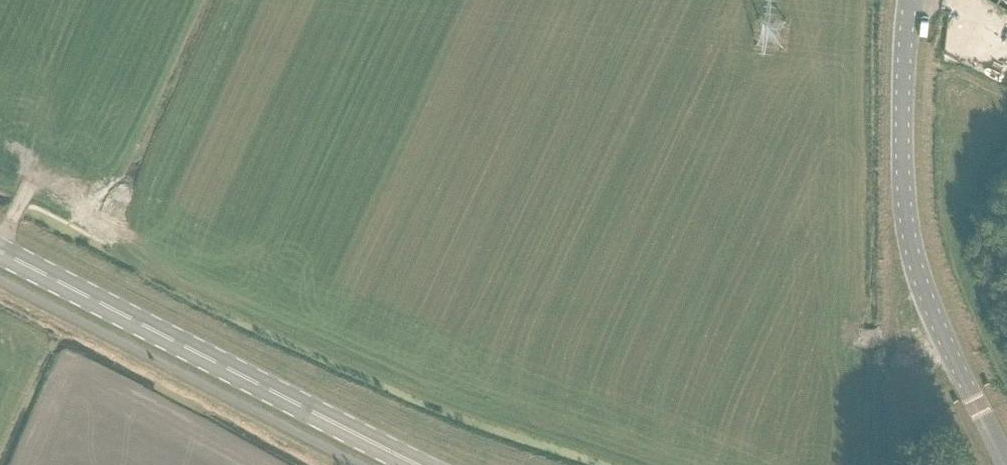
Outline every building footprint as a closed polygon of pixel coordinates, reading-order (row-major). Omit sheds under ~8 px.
[(960,57),(976,25),(965,18),(948,50),(960,57)]
